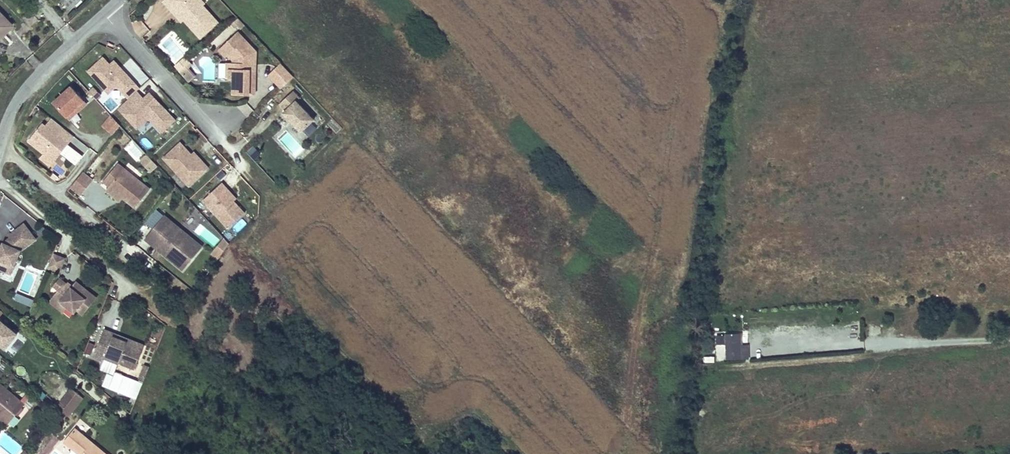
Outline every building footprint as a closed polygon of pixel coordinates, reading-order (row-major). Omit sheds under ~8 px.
[(79,0),(60,0),(69,9),(79,0)] [(172,9),(175,7),(183,16),(200,34),(217,18),(202,1),(200,2),(198,0),(164,0),(172,9)] [(172,9),(172,10),(180,19),(183,16),(175,7),(172,9)] [(10,26),(0,16),(0,35),(10,26)] [(237,28),(218,46),(226,54),(228,52),(233,57),(233,58),(232,65),(229,65),(229,74),(233,74),(232,89),(254,90),(255,48),(237,28)] [(102,54),(88,68),(108,90),(116,83),(128,95),(137,87),(139,85),(114,58),(109,62),(102,54)] [(184,54),(174,64),(178,68),(179,67),(188,59),(184,54)] [(188,59),(179,67),(189,78),(194,73),(187,65),(191,62),(188,59)] [(269,72),(281,84),(293,73),(281,60),(269,72)] [(87,104),(72,87),(54,102),(67,116),(76,108),(79,111),(87,104)] [(143,95),(137,87),(128,95),(118,105),(136,125),(148,114),(162,129),(175,117),(150,89),(143,95)] [(293,87),(279,100),(285,107),(282,109),(300,128),(313,116),(296,97),(299,94),(293,87)] [(76,108),(67,116),(70,119),(79,111),(76,108)] [(105,126),(113,116),(111,113),(103,124),(105,126)] [(112,134),(120,123),(113,116),(105,126),(112,134)] [(43,124),(29,141),(55,162),(68,144),(58,136),(65,128),(52,118),(46,126),(43,124)] [(191,151),(180,139),(163,155),(189,183),(208,165),(202,158),(200,161),(191,151)] [(132,141),(125,148),(137,159),(145,151),(132,141)] [(246,152),(255,160),(261,152),(252,144),(246,152)] [(202,158),(194,149),(191,151),(200,161),(202,158)] [(156,161),(149,154),(147,152),(140,158),(149,168),(156,161)] [(149,188),(118,163),(103,180),(109,185),(123,196),(136,206),(149,188)] [(82,195),(94,179),(83,170),(71,186),(82,195)] [(222,180),(202,197),(227,225),(244,210),(233,198),(225,188),(227,186),(222,180)] [(109,185),(106,189),(120,200),(123,196),(109,185)] [(236,196),(227,186),(225,188),(233,198),(236,196)] [(182,267),(201,244),(194,237),(191,241),(176,228),(178,225),(163,213),(152,226),(159,232),(152,242),(182,267)] [(6,273),(9,265),(14,267),(20,251),(35,240),(24,225),(8,236),(12,241),(6,245),(3,244),(2,246),(0,246),(0,270),(6,273)] [(194,237),(178,225),(176,228),(191,241),(194,237)] [(159,232),(152,226),(144,236),(152,242),(159,232)] [(64,259),(53,254),(48,268),(59,272),(64,259)] [(69,308),(75,313),(78,311),(84,316),(97,299),(76,283),(73,287),(71,289),(67,285),(60,280),(54,287),(59,291),(55,297),(69,308)] [(55,297),(50,303),(64,314),(69,308),(55,297)] [(6,349),(18,335),(0,321),(0,345),(6,349)] [(107,329),(97,356),(107,360),(108,357),(138,368),(146,347),(116,336),(117,333),(107,329)] [(742,332),(715,332),(715,361),(749,360),(749,343),(743,343),(742,332)] [(8,424),(25,404),(0,384),(0,418),(8,424)] [(75,390),(64,403),(65,404),(70,407),(80,395),(75,390)] [(80,395),(70,407),(76,412),(87,400),(80,395)] [(13,428),(29,408),(25,404),(8,424),(13,428)] [(61,409),(65,412),(70,407),(65,404),(61,409)] [(78,429),(67,442),(82,453),(108,453),(78,429)]
